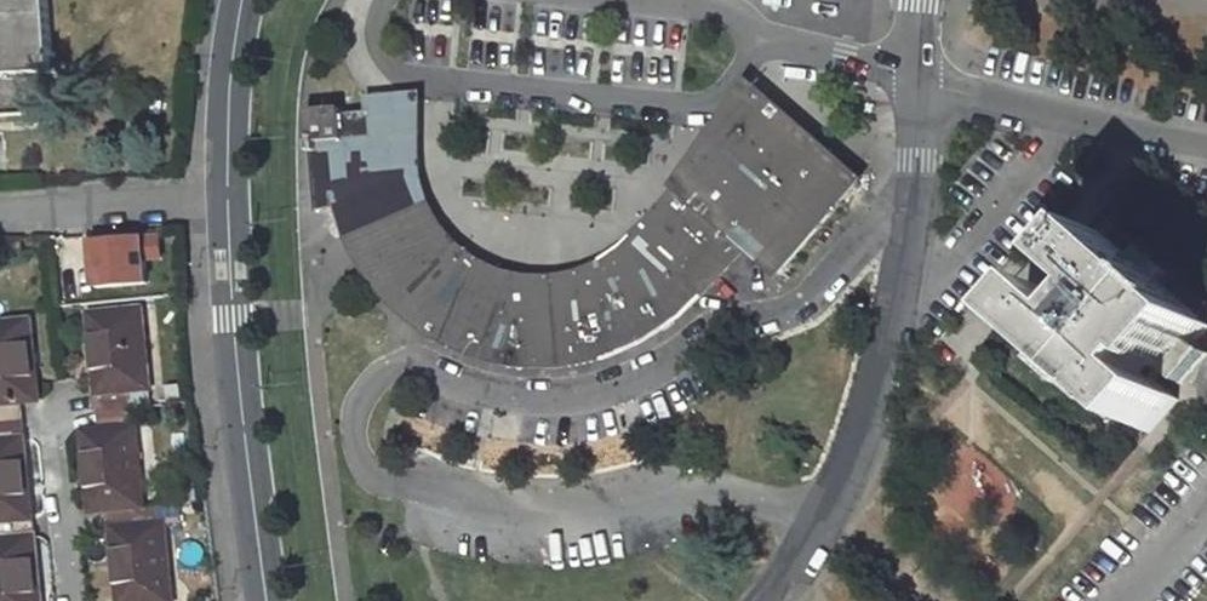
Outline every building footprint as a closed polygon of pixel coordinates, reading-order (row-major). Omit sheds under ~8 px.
[(51,112),(48,73),(53,72),(47,0),(0,0),(0,116),(51,112)] [(333,207),(339,217),(345,226),(364,254),(379,271),(394,288),(419,310),(447,331),(515,355),(550,352),(584,346),(607,339),(628,330),(659,314),(679,301),(705,282),(748,236),(776,259),(853,164),(754,86),(723,130),(687,184),(650,228),(642,235),(616,253),(607,259),(582,269),(563,275),(549,277),(528,278),(515,276),(501,272),(482,264),(467,252),(452,239),(441,228),(432,217),(425,205),(421,192),(408,109),(405,96),(372,98),(374,115),(347,118),(346,110),(314,113),(308,113),(312,157),(323,156),(333,207)] [(1052,291),(1022,325),(1045,345),(1036,356),(1034,358),(1038,361),(1109,425),(1120,413),(1144,435),(1174,402),(1148,379),(1157,368),(1177,386),(1205,355),(1193,345),(1206,329),(1206,323),(1166,287),(1176,277),(1135,241),(1126,251),(1105,232),(1052,291)] [(95,241),(98,292),(167,288),(164,237),(95,241)] [(85,307),(93,385),(97,387),(99,405),(130,403),(127,383),(145,379),(136,301),(85,307)] [(21,313),(0,315),(0,414),(18,412),(17,397),(30,396),(21,313)] [(142,499),(130,403),(99,405),(101,422),(84,424),(92,501),(107,499),(107,503),(142,499)] [(30,512),(19,430),(18,412),(0,414),(0,515),(30,512)] [(109,522),(120,599),(172,593),(160,498),(142,499),(107,503),(109,522)] [(0,515),(0,600),(38,600),(30,512),(0,515)]
